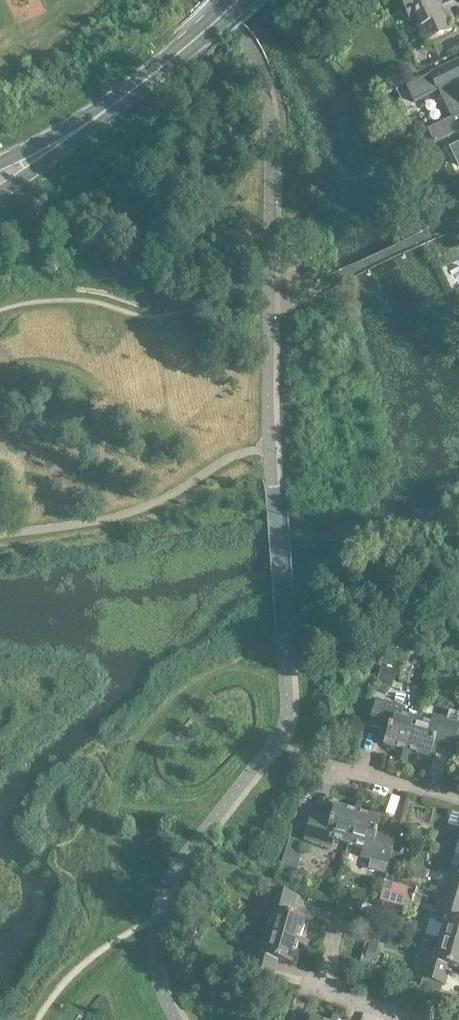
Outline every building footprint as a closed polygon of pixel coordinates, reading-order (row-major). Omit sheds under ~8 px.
[(409,23),(413,21),(418,30),(421,28),(428,43),(452,31),(441,8),(443,6),(442,4),(450,0),(398,0),(409,23)] [(438,91),(454,84),(458,93),(458,61),(430,75),(438,91)] [(452,120),(441,125),(447,138),(458,132),(452,120)] [(437,147),(426,153),(433,166),(444,161),(437,147)] [(371,698),(376,699),(387,703),(392,685),(376,680),(371,698)] [(387,703),(376,699),(369,725),(381,728),(379,734),(387,736),(385,744),(384,745),(407,751),(416,720),(401,715),(404,708),(387,703)] [(416,720),(407,751),(430,758),(434,744),(435,741),(442,743),(441,744),(441,746),(453,749),(455,744),(458,730),(458,724),(432,716),(430,724),(416,720)] [(334,840),(349,844),(357,812),(335,806),(329,824),(323,822),(324,819),(311,815),(304,840),(332,848),(334,840)] [(380,819),(357,812),(349,844),(363,848),(361,856),(371,859),(369,866),(386,871),(388,864),(396,839),(383,835),(382,839),(375,837),(380,819)] [(290,838),(287,847),(295,850),(298,840),(290,838)] [(455,853),(451,867),(443,895),(458,900),(458,854),(455,853)] [(271,918),(267,933),(299,942),(305,919),(288,914),(290,908),(293,909),(297,896),(272,888),(263,916),(271,918)] [(443,895),(435,922),(443,925),(439,939),(458,945),(458,900),(443,895)] [(299,942),(267,933),(262,951),(254,949),(247,973),(272,980),(276,967),(273,966),(275,959),(292,965),(299,942)] [(439,939),(435,953),(427,951),(419,979),(444,986),(448,973),(445,972),(447,966),(458,969),(458,945),(439,939)] [(369,940),(364,959),(377,963),(380,952),(377,951),(379,943),(369,940)]
